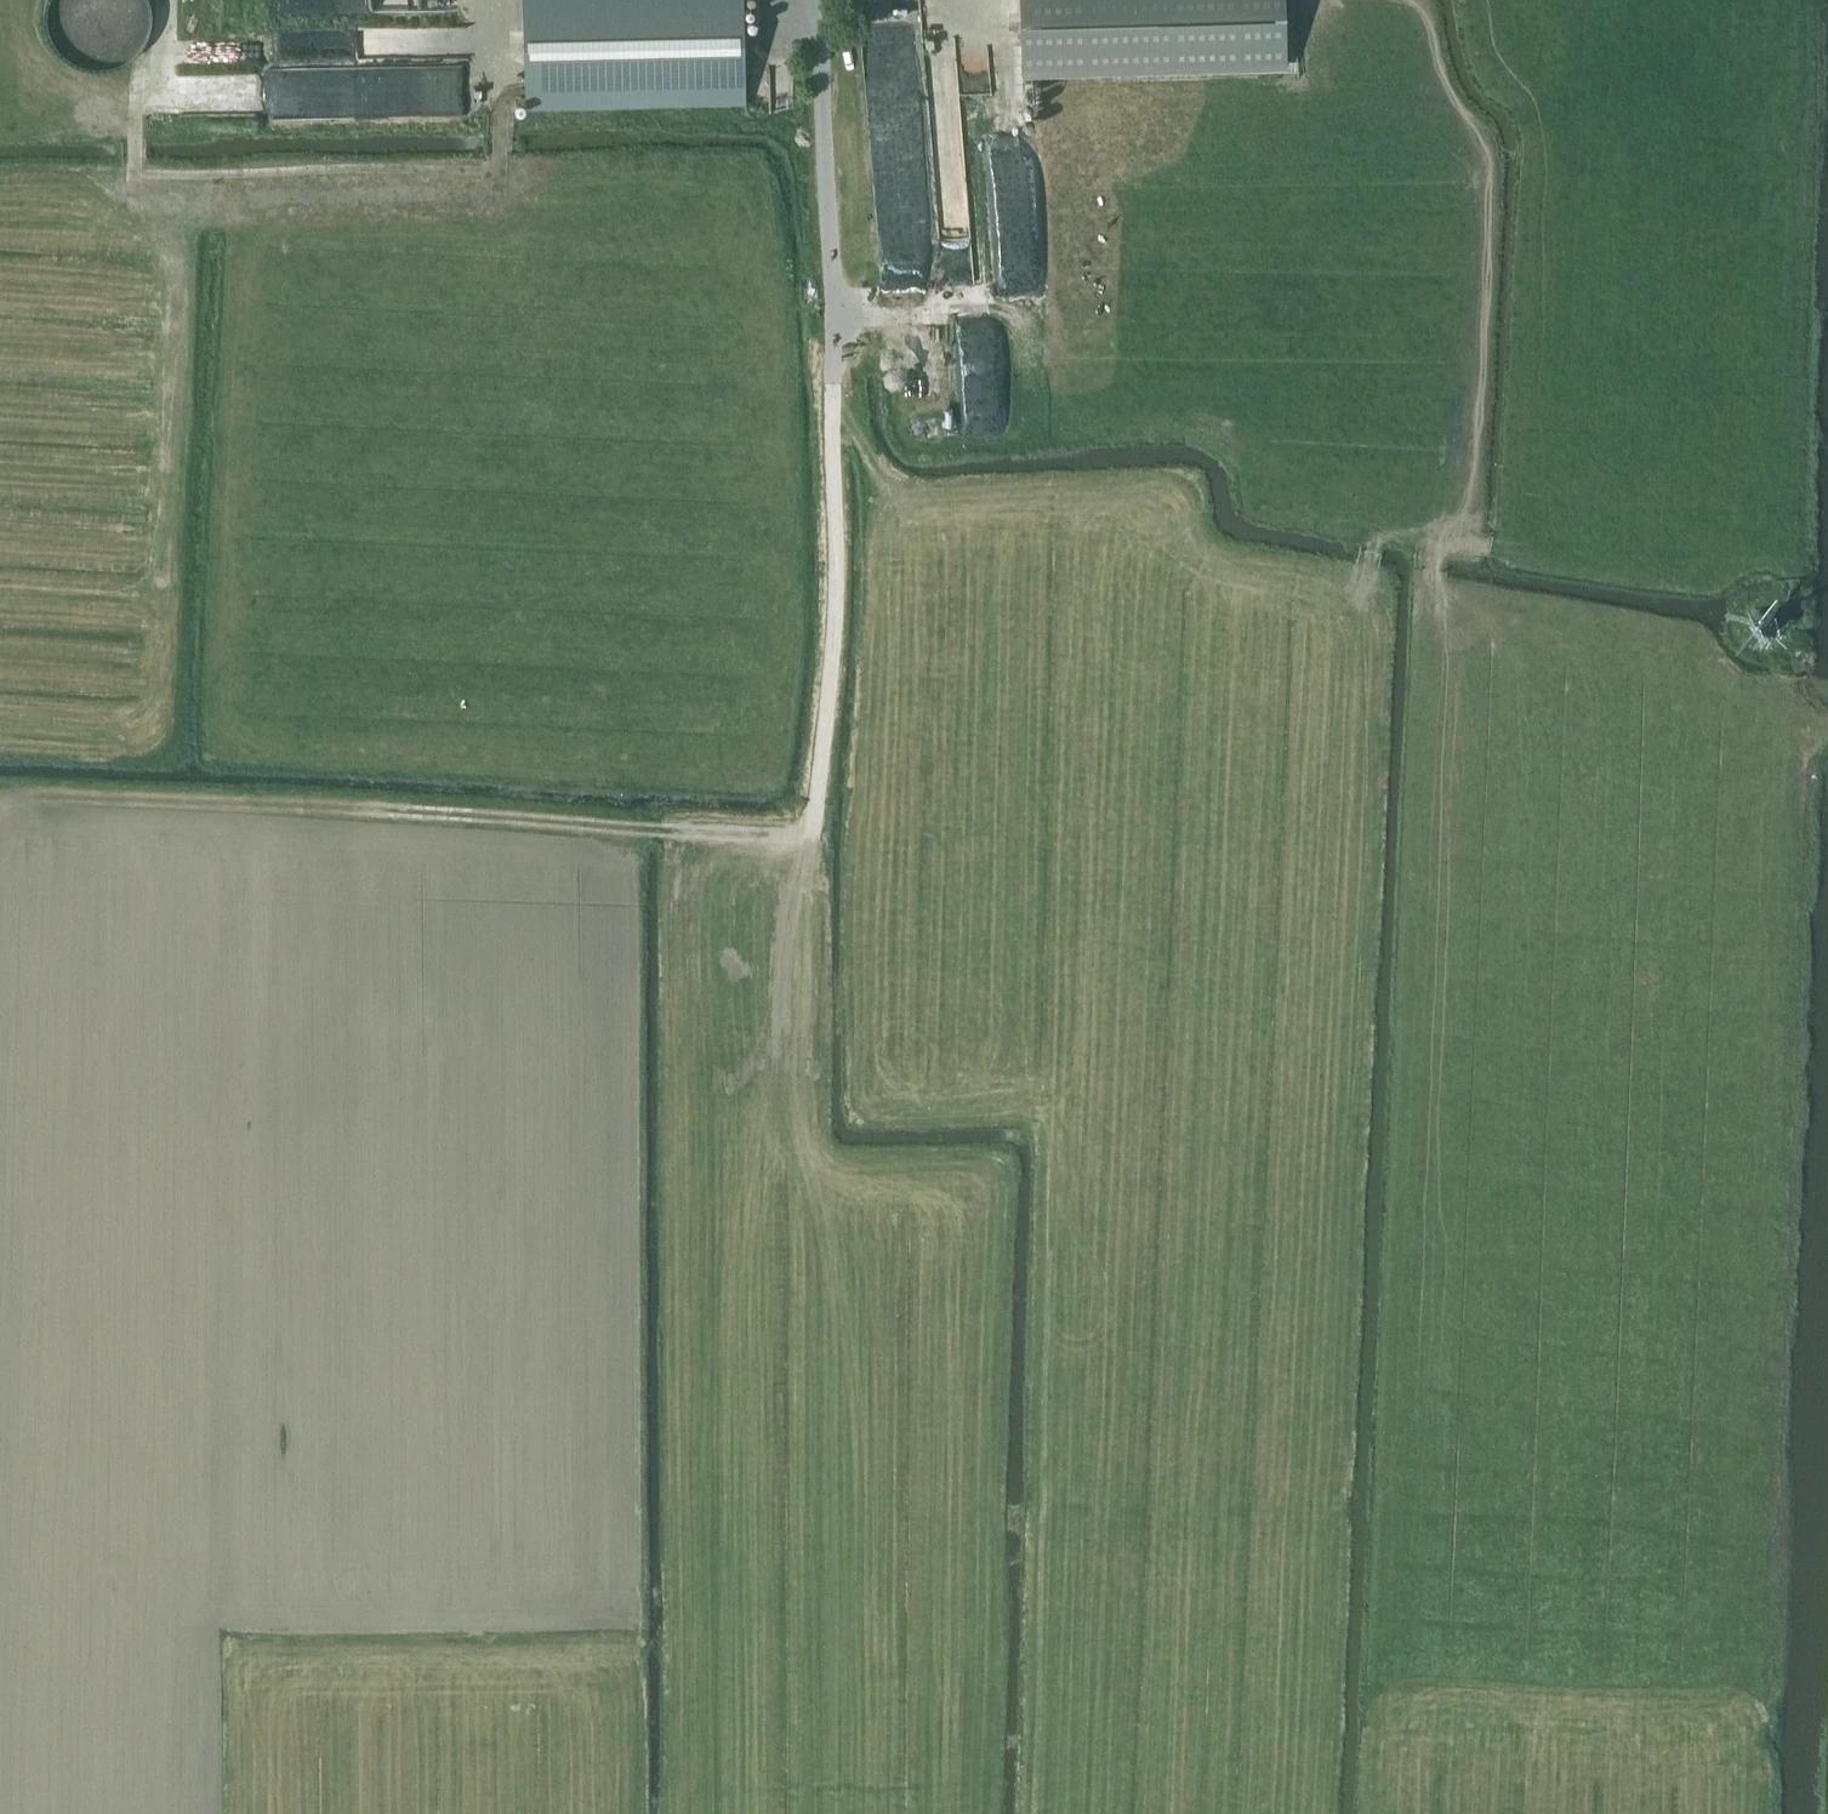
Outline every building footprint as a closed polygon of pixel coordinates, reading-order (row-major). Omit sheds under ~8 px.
[(99,65),(113,63),(125,58),(136,50),(144,39),(150,26),(151,13),(150,0),(48,0),(47,13),(48,26),(54,39),(62,50),(73,58),(85,63),(99,65)] [(347,0),(292,0),(292,7),(347,8),(347,0)] [(535,112),(754,102),(749,0),(530,0),(535,112)] [(1022,70),(1288,62),(1286,0),(1020,0),(1022,70)] [(1751,618),(1750,626),(1750,628),(1756,634),(1769,635),(1775,629),(1775,619),(1769,611),(1759,611),(1751,618)]
